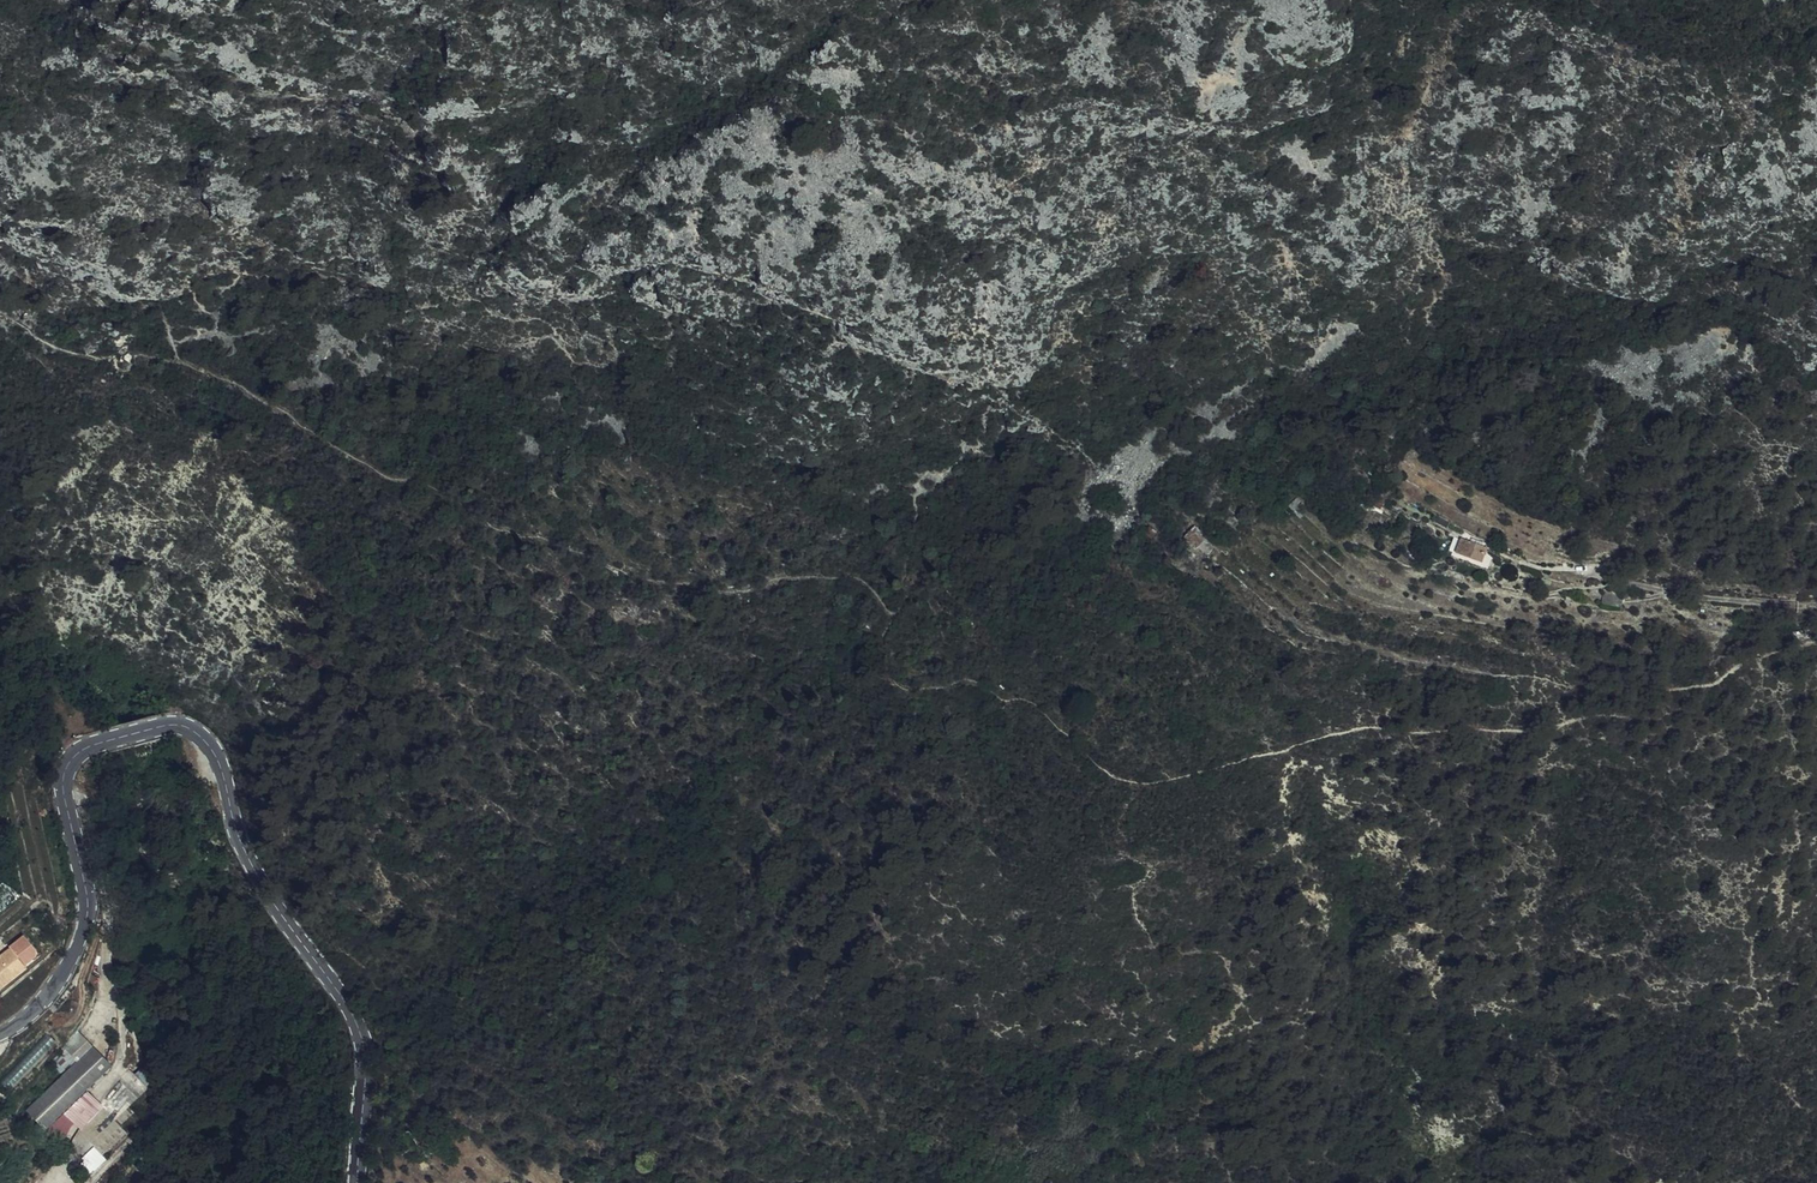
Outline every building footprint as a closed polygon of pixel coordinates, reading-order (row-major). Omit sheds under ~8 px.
[(1185,535),(1196,548),(1208,538),(1197,525),(1185,535)] [(1473,560),(1478,546),(1453,537),(1449,552),(1473,560)] [(32,930),(0,958),(0,973),(8,983),(34,963),(32,960),(47,948),(32,930)] [(85,1054),(100,1039),(85,1024),(72,1041),(85,1054)] [(100,1039),(85,1054),(36,1102),(57,1124),(122,1061),(100,1039)]
